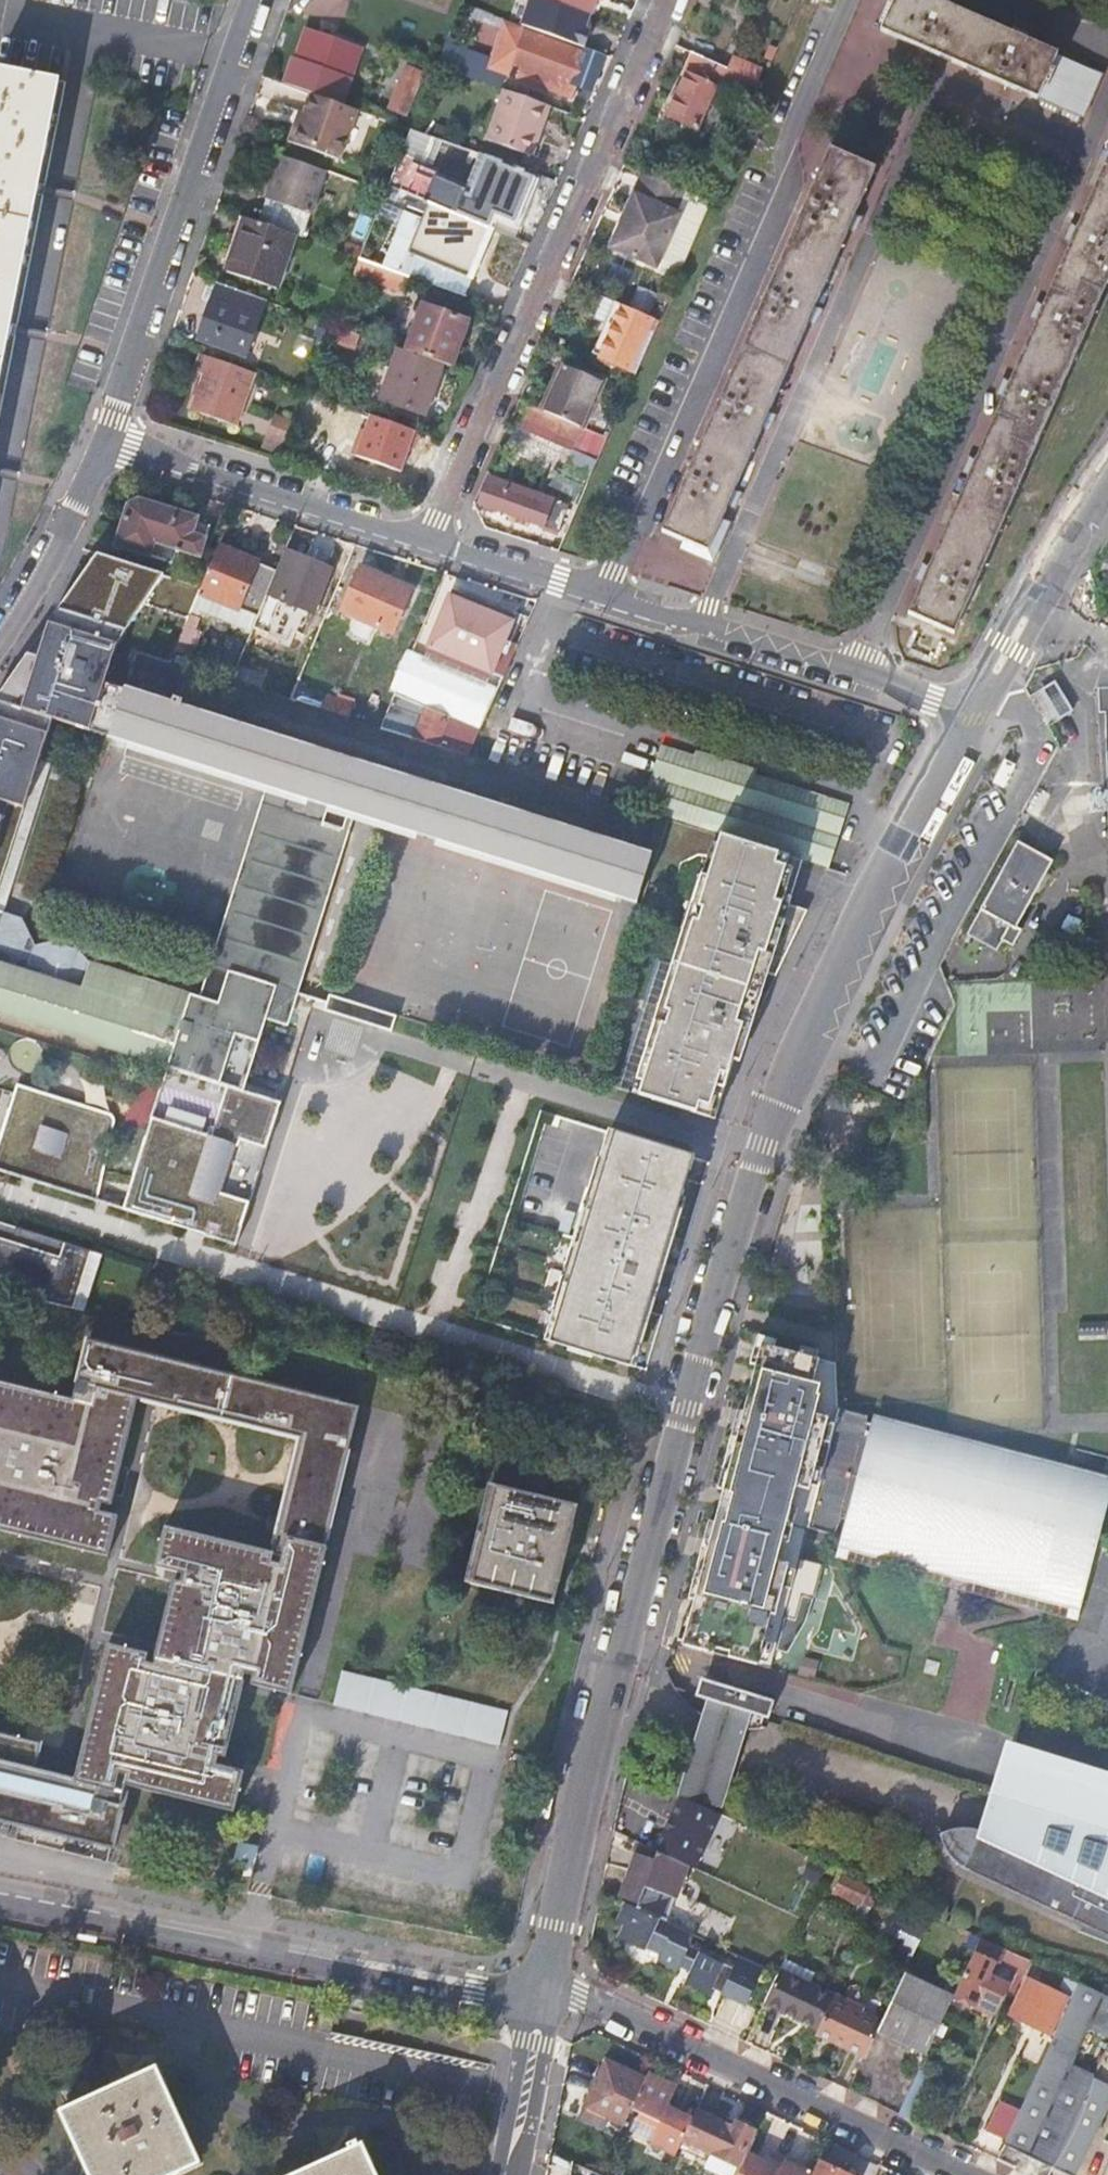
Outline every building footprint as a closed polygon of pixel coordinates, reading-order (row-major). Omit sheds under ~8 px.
[(596,19),(544,0),(534,0),(523,30),(589,53),(596,33),(592,32),(596,19)] [(1004,37),(938,9),(926,3),(919,0),(888,0),(874,35),(1030,104),(1033,100),(1079,121),(1096,82),(1049,61),(1050,58),(1017,43),(1004,37)] [(926,3),(938,9),(946,3),(940,0),(930,0),(926,3)] [(719,53),(734,19),(713,10),(705,31),(714,35),(709,48),(719,53)] [(490,72),(574,102),(578,91),(594,96),(607,59),(589,53),(523,30),(507,24),(490,72)] [(342,107),(363,49),(308,29),(296,59),(294,58),(284,86),(311,96),(342,107)] [(1008,30),(1004,37),(1017,43),(1020,35),(1008,30)] [(439,63),(480,79),(487,60),(447,44),(439,63)] [(763,57),(771,60),(777,47),(768,44),(763,57)] [(750,92),(755,79),(725,66),(688,50),(683,65),(721,81),(722,80),(750,92)] [(730,54),(725,66),(755,79),(760,67),(730,54)] [(426,73),(410,66),(391,111),(407,118),(426,73)] [(60,80),(0,68),(0,377),(60,80)] [(695,127),(714,85),(682,72),(664,114),(695,127)] [(535,159),(552,109),(507,94),(490,144),(535,159)] [(361,114),(342,107),(311,96),(304,115),(300,114),(289,145),(342,164),(361,114)] [(1070,236),(1064,248),(1035,313),(1030,325),(1002,389),(996,401),(967,467),(961,479),(919,576),(914,588),(900,619),(947,640),(1107,274),(1107,148),(1070,236)] [(486,225),(513,237),(518,225),(515,224),(528,193),(532,192),(537,179),(499,164),(501,160),(482,153),(467,191),(395,162),(386,183),(426,200),(486,225)] [(796,339),(802,325),(843,231),(848,219),(869,173),(823,153),(657,534),(681,545),(678,551),(707,564),(723,529),(714,524),(749,444),(754,432),(796,339)] [(279,155),(257,220),(294,233),(299,236),(322,170),(279,155)] [(638,195),(647,175),(641,172),(632,193),(638,195)] [(670,210),(680,189),(647,175),(638,195),(632,193),(608,245),(653,265),(676,212),(670,210)] [(379,200),(357,256),(463,295),(470,276),(465,274),(465,275),(406,250),(420,216),(379,200)] [(486,225),(426,200),(406,250),(465,275),(486,225)] [(275,288),(294,233),(257,220),(248,217),(237,248),(233,247),(225,270),(275,288)] [(859,224),(848,219),(843,231),(853,236),(859,224)] [(1057,245),(1064,248),(1070,236),(1062,233),(1057,245)] [(209,301),(216,281),(207,278),(200,298),(209,301)] [(242,353),(262,298),(216,281),(209,301),(196,337),(242,353)] [(586,320),(595,299),(587,293),(578,314),(586,320)] [(629,380),(653,324),(595,299),(586,320),(599,325),(586,354),(609,365),(607,370),(629,380)] [(421,304),(405,349),(441,362),(448,364),(464,319),(421,304)] [(1023,322),(1030,325),(1035,313),(1028,310),(1023,322)] [(812,330),(802,325),(796,339),(806,344),(812,330)] [(423,412),(441,362),(405,349),(397,346),(380,396),(423,412)] [(234,424),(253,370),(199,351),(193,370),(202,374),(190,409),(234,424)] [(551,368),(533,412),(574,430),(593,386),(551,368)] [(612,404),(618,406),(625,389),(602,380),(580,432),(602,441),(603,439),(607,431),(601,429),(612,404)] [(989,398),(996,401),(1002,389),(994,386),(989,398)] [(353,410),(316,397),(310,413),(326,420),(323,430),(342,436),(353,410)] [(602,441),(580,432),(574,430),(533,412),(524,408),(515,430),(592,464),(602,441)] [(268,428),(284,435),(290,419),(274,412),(268,428)] [(356,413),(350,429),(382,440),(388,424),(356,413)] [(417,452),(422,438),(394,427),(383,459),(411,470),(417,452)] [(765,437),(754,432),(749,444),(760,449),(765,437)] [(430,441),(422,438),(417,452),(425,455),(430,441)] [(558,474),(583,485),(592,464),(567,453),(558,474)] [(955,476),(961,479),(967,467),(960,464),(955,476)] [(483,486),(480,485),(472,505),(477,507),(479,512),(488,515),(494,513),(553,533),(562,506),(485,480),(483,486)] [(204,529),(190,524),(192,519),(138,504),(124,508),(110,549),(165,564),(168,555),(174,558),(176,552),(195,557),(204,529)] [(271,572),(213,548),(197,587),(187,612),(218,624),(225,607),(251,619),(271,572)] [(308,615),(325,571),(282,554),(264,597),(308,615)] [(0,690),(0,879),(50,719),(86,731),(89,723),(109,730),(122,691),(101,685),(114,646),(161,575),(93,556),(0,690)] [(336,615),(385,635),(405,592),(354,571),(336,615)] [(906,585),(914,588),(919,576),(912,573),(906,585)] [(424,648),(485,674),(506,623),(445,598),(424,648)] [(302,669),(289,701),(316,710),(321,697),(328,679),(302,669)] [(636,903),(649,859),(122,691),(109,730),(107,738),(133,747),(164,757),(177,761),(209,771),(222,775),(254,786),(263,789),(325,808),(635,906),(636,903)] [(420,708),(389,695),(382,712),(376,730),(467,758),(479,732),(420,708)] [(340,702),(321,697),(316,710),(343,719),(346,711),(338,708),(340,702)] [(107,738),(109,730),(89,723),(86,731),(107,738)] [(164,757),(133,747),(131,753),(162,763),(164,757)] [(658,747),(638,813),(661,820),(720,839),(800,863),(825,872),(846,806),(751,775),(752,771),(692,752),(690,756),(658,747)] [(209,771),(177,761),(175,767),(207,777),(209,771)] [(254,786),(222,775),(220,781),(253,792),(254,786)] [(263,789),(197,998),(219,1005),(280,813),(320,826),(325,808),(263,789)] [(197,998),(186,995),(163,1071),(239,1095),(262,1023),(251,1018),(261,987),(287,996),(340,833),(320,826),(280,813),(219,1005),(197,998)] [(711,1121),(744,1047),(755,1014),(746,1011),(758,974),(774,980),(796,932),(777,926),(783,907),(786,908),(800,863),(720,839),(707,881),(700,879),(632,1097),(711,1121)] [(1050,863),(1016,843),(965,936),(994,952),(1000,943),(1010,948),(1020,932),(1014,929),(1050,863)] [(786,908),(783,907),(777,926),(796,932),(804,914),(786,908)] [(163,1071),(186,995),(88,964),(77,950),(46,939),(34,945),(19,918),(0,912),(0,1019),(163,1071)] [(287,996),(261,987),(251,1018),(262,1023),(280,1029),(290,997),(287,996)] [(759,1015),(755,1014),(744,1047),(759,1015)] [(230,1249),(276,1107),(239,1095),(163,1071),(118,1213),(230,1249)] [(0,1126),(0,1175),(92,1205),(109,1126),(109,1123),(109,1122),(109,1121),(108,1120),(107,1119),(106,1118),(105,1118),(104,1117),(12,1087),(0,1126)] [(682,1184),(686,1185),(693,1163),(609,1138),(602,1161),(682,1184)] [(649,1290),(653,1292),(674,1225),(670,1223),(682,1184),(602,1161),(595,1159),(560,1265),(567,1268),(564,1278),(560,1288),(553,1285),(545,1309),(552,1312),(542,1345),(623,1370),(649,1290)] [(0,1228),(0,1240),(15,1244),(20,1230),(14,1228),(12,1232),(0,1228)] [(0,1240),(0,1297),(71,1312),(85,1252),(20,1230),(15,1244),(0,1240)] [(96,1256),(85,1252),(71,1312),(82,1314),(96,1256)] [(649,1290),(623,1370),(627,1372),(653,1292),(649,1290)] [(275,1538),(333,1551),(364,1411),(89,1340),(79,1384),(137,1401),(296,1442),(275,1538)] [(836,1365),(760,1344),(742,1412),(745,1413),(740,1431),(737,1430),(719,1504),(682,1646),(770,1669),(790,1594),(812,1600),(821,1566),(799,1559),(804,1541),(806,1531),(806,1529),(815,1498),(839,1410),(837,1408),(836,1365)] [(110,1557),(119,1521),(99,1516),(102,1502),(115,1506),(137,1401),(79,1384),(75,1400),(0,1382),(0,1530),(110,1557)] [(1068,1601),(1071,1602),(1079,1604),(1095,1546),(1107,1498),(1107,1484),(876,1421),(875,1426),(867,1423),(868,1418),(839,1410),(815,1498),(806,1529),(835,1537),(839,1523),(847,1525),(843,1539),(1068,1601)] [(470,1588),(553,1607),(575,1509),(493,1490),(470,1588)] [(273,1553),(167,1527),(155,1571),(154,1574),(182,1581),(180,1587),(173,1586),(153,1669),(149,1669),(146,1668),(148,1660),(107,1652),(74,1789),(114,1798),(119,1781),(125,1783),(124,1792),(125,1792),(234,1817),(243,1777),(215,1770),(217,1764),(224,1765),(245,1681),(252,1682),(250,1691),(292,1699),(333,1551),(275,1538),(273,1553)] [(398,1686),(341,1672),(332,1707),(498,1747),(507,1713),(398,1686)] [(748,1717),(766,1721),(772,1703),(703,1682),(697,1700),(704,1702),(699,1718),(711,1725),(734,1731),(744,1731),(748,1717)] [(711,1725),(699,1718),(677,1792),(721,1805),(744,1731),(734,1731),(711,1725)] [(116,1865),(132,1801),(114,1798),(74,1789),(36,1780),(40,1760),(43,1749),(0,1738),(0,1837),(116,1865)] [(1006,1761),(1001,1759),(990,1794),(988,1799),(995,1801),(984,1835),(965,1830),(949,1832),(937,1837),(947,1856),(956,1866),(966,1873),(1071,1922),(1076,1910),(1089,1915),(1081,1927),(1107,1939),(1107,1792),(1006,1761)] [(673,1798),(651,1848),(695,1867),(717,1818),(673,1798)] [(654,1862),(656,1856),(635,1846),(632,1856),(636,1857),(654,1862)] [(636,1857),(620,1904),(623,1905),(666,1925),(686,1870),(656,1856),(654,1862),(636,1857)] [(806,1879),(820,1886),(827,1869),(814,1863),(806,1879)] [(920,1928),(926,1916),(884,1897),(878,1908),(888,1912),(920,1928)] [(692,1952),(697,1940),(666,1925),(623,1905),(614,1926),(626,1933),(622,1944),(643,1955),(644,1953),(660,1960),(657,1966),(675,1975),(677,1970),(687,1976),(682,1988),(708,2000),(710,1994),(745,2009),(763,1970),(743,1961),(736,1974),(692,1952)] [(890,1949),(912,1959),(931,1918),(926,1916),(920,1928),(888,1912),(883,1922),(899,1930),(890,1949)] [(859,1925),(857,1929),(851,1926),(846,1936),(856,1941),(863,1927),(859,1925)] [(975,1954),(1024,1978),(1030,1964),(981,1941),(975,1954)] [(765,2005),(819,2030),(833,2001),(848,1968),(794,1942),(778,1978),(765,2005)] [(960,2001),(959,2004),(973,2011),(992,2020),(1007,1987),(990,1978),(995,1967),(974,1957),(954,1998),(960,2001)] [(878,2034),(927,2057),(948,2013),(953,2001),(904,1978),(881,2027),(878,2034)] [(1079,1987),(1065,1980),(1058,1994),(1073,2001),(1079,1987)] [(1028,1981),(1010,2019),(1027,2027),(1034,2030),(1051,2038),(1068,2000),(1028,1981)] [(1079,1987),(1073,2001),(1020,2113),(1007,2142),(1004,2148),(1024,2157),(1017,2173),(1021,2174),(1052,2174),(1054,2171),(1094,2083),(1095,2081),(1073,2070),(1090,2034),(1107,2042),(1107,2001),(1079,1987)] [(816,2037),(866,2060),(878,2034),(881,2027),(861,2017),(861,2015),(833,2001),(819,2030),(816,2037)] [(959,2004),(953,2001),(948,2013),(967,2022),(973,2011),(959,2004)] [(624,2128),(631,2113),(645,2083),(608,2066),(587,2110),(609,2121),(624,2128)] [(198,2166),(152,2071),(57,2115),(85,2174),(179,2174),(198,2166)] [(920,2072),(899,2117),(911,2123),(933,2077),(920,2072)] [(676,2159),(680,2151),(692,2124),(667,2112),(673,2098),(666,2095),(669,2088),(648,2078),(645,2083),(631,2113),(640,2117),(638,2122),(658,2131),(651,2147),(676,2159)] [(1094,2083),(1054,2171),(1063,2174),(1076,2174),(1107,2104),(1107,2090),(1094,2083)] [(988,2134),(1007,2142),(1020,2113),(1002,2105),(988,2134)] [(605,2130),(609,2121),(587,2110),(582,2120),(605,2130)] [(697,2113),(692,2124),(680,2151),(707,2164),(705,2169),(717,2174),(735,2174),(754,2134),(736,2126),(734,2130),(697,2113)] [(353,2147),(351,2142),(342,2146),(344,2150),(289,2174),(370,2174),(356,2146),(353,2147)] [(606,2162),(582,2150),(576,2166),(596,2174),(600,2174),(606,2162)] [(747,2156),(738,2174),(807,2174),(784,2164),(781,2171),(747,2156)] [(576,2166),(572,2164),(569,2174),(596,2174),(576,2166)] [(820,2167),(816,2174),(838,2174),(820,2167)]
